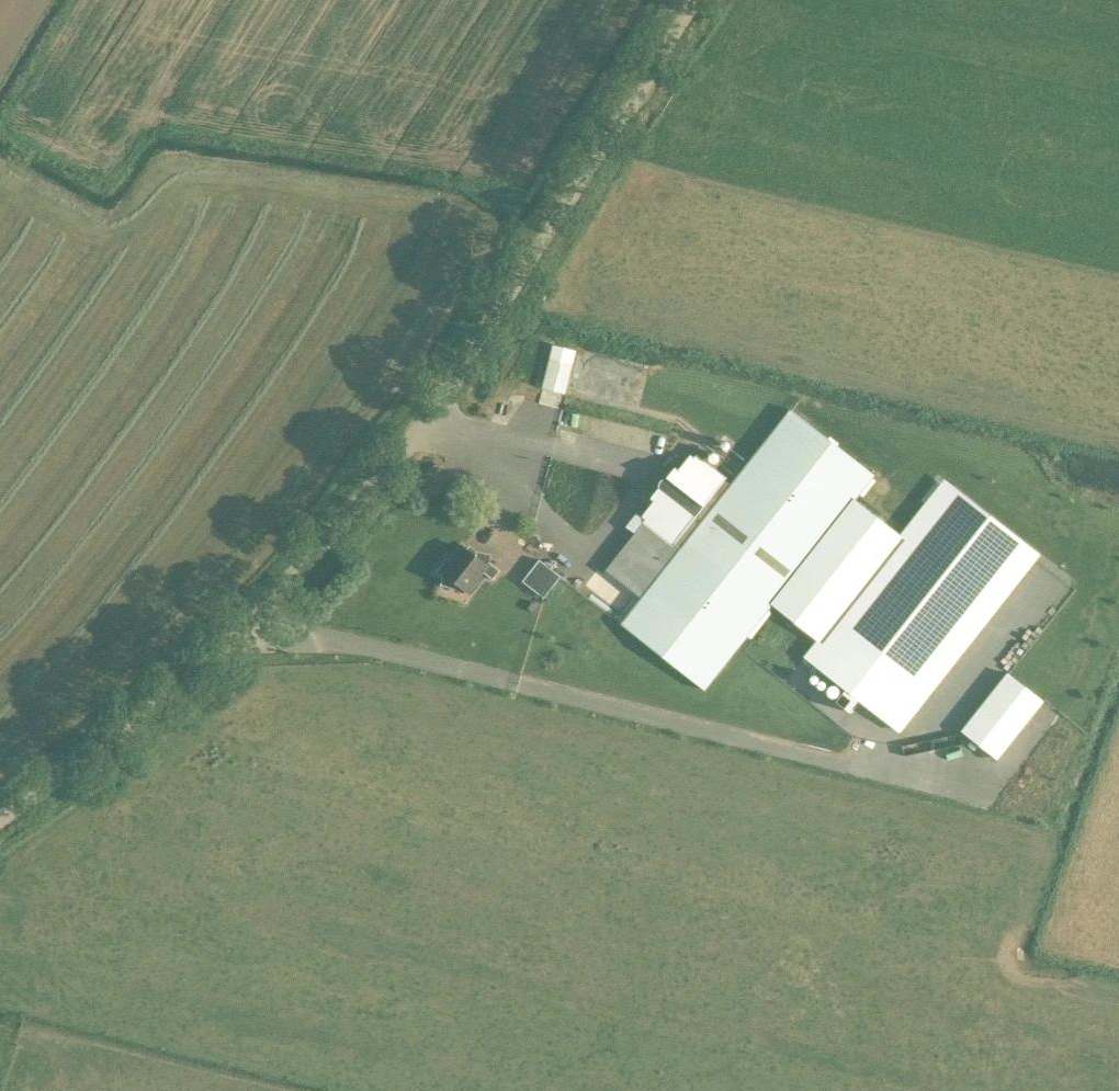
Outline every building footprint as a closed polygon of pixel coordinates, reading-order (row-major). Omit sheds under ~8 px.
[(565,394),(573,363),(549,357),(540,388),(565,394)] [(657,503),(642,522),(672,546),(674,543),(681,548),(621,625),(703,689),(873,473),(791,408),(731,484),(724,479),(726,476),(697,453),(682,472),(675,467),(650,498),(657,503)] [(489,555),(475,552),(473,555),(462,547),(454,557),(457,560),(455,564),(447,557),(435,572),(443,578),(442,585),(455,588),(458,584),(469,593),(482,577),(478,575),(481,571),(492,580),(499,571),(487,561),(489,555)] [(559,576),(539,560),(522,581),(543,597),(559,576)] [(1007,673),(961,730),(997,759),(1043,702),(1007,673)]
